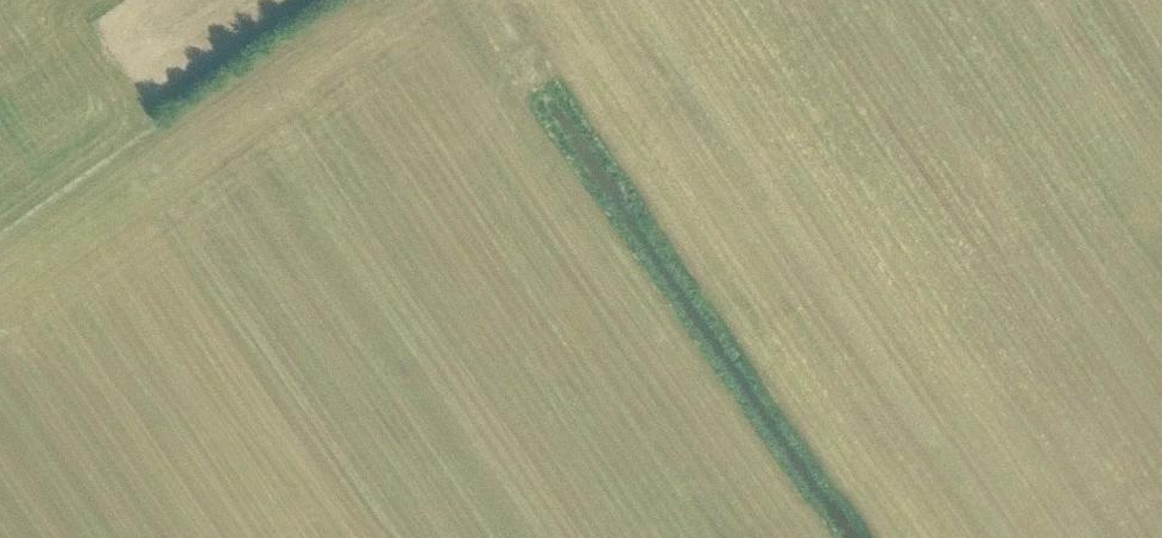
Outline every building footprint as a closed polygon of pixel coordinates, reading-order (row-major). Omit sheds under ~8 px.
[(330,22),(318,29),(329,48),(341,41),(330,22)]
